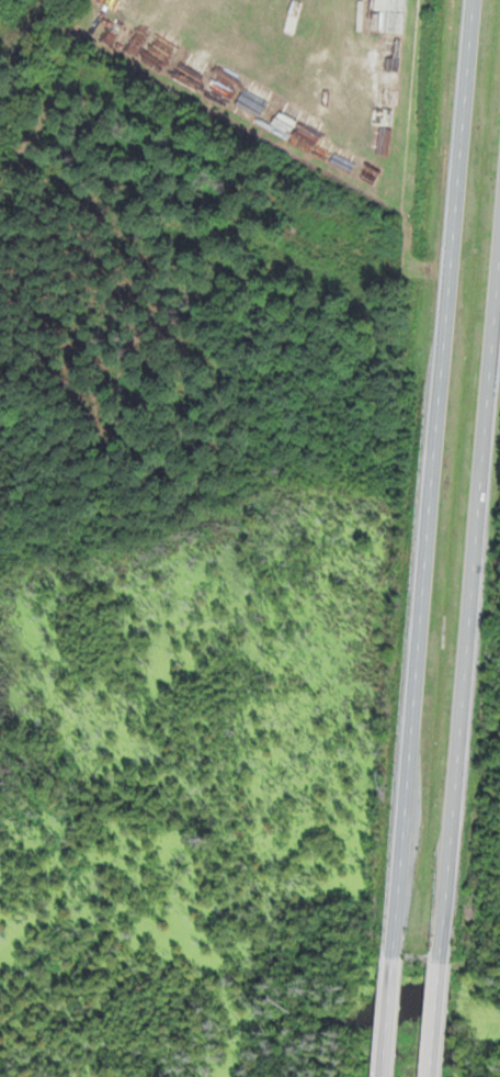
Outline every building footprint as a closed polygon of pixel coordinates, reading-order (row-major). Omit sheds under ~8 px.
[(402,54),(402,33),(379,33),(379,54),(402,54)]
